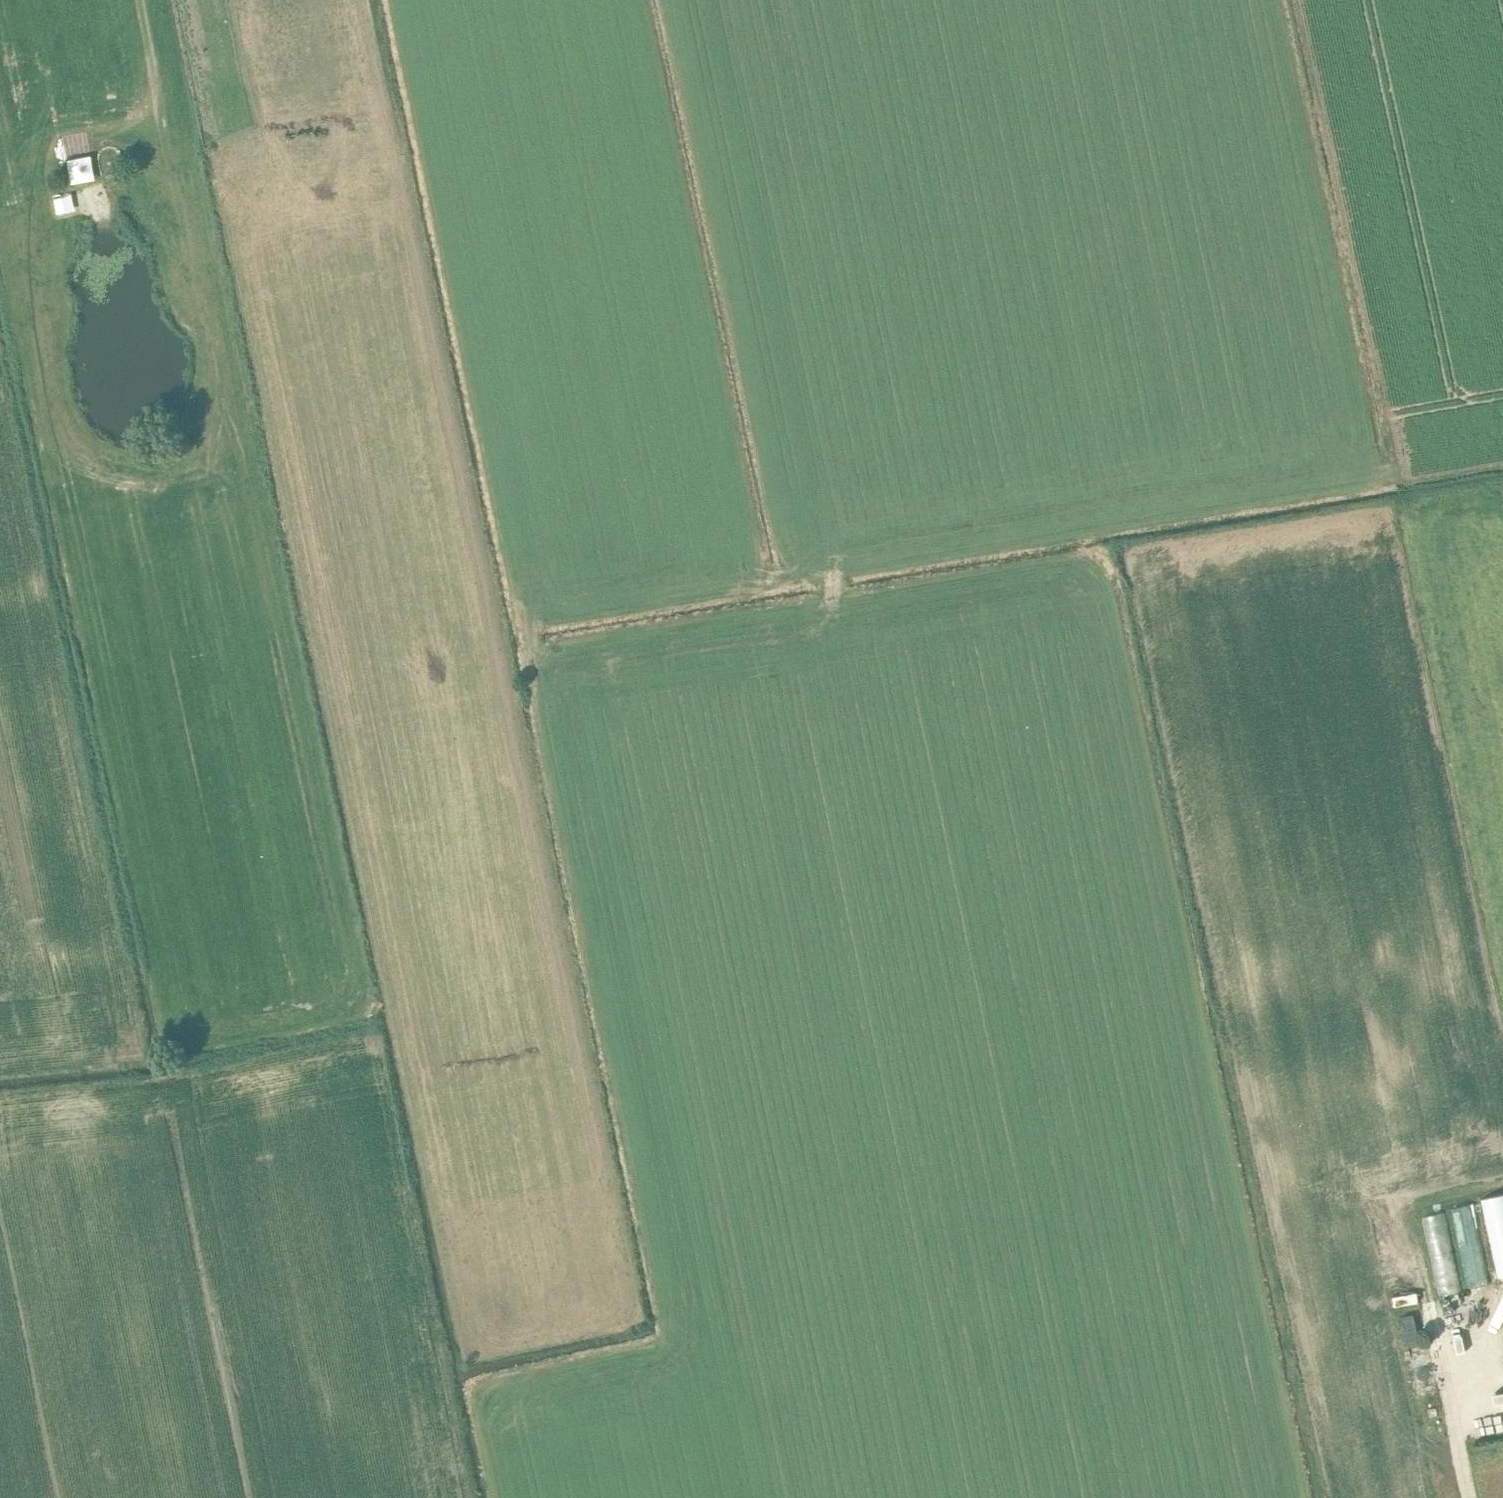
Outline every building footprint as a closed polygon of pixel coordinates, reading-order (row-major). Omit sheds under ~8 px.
[(1481,1199),(1498,1278),(1502,1277),(1502,1194),(1481,1199)] [(1472,1203),(1452,1208),(1458,1234),(1478,1229),(1472,1203)] [(1437,1294),(1461,1289),(1446,1210),(1423,1215),(1437,1294)]
